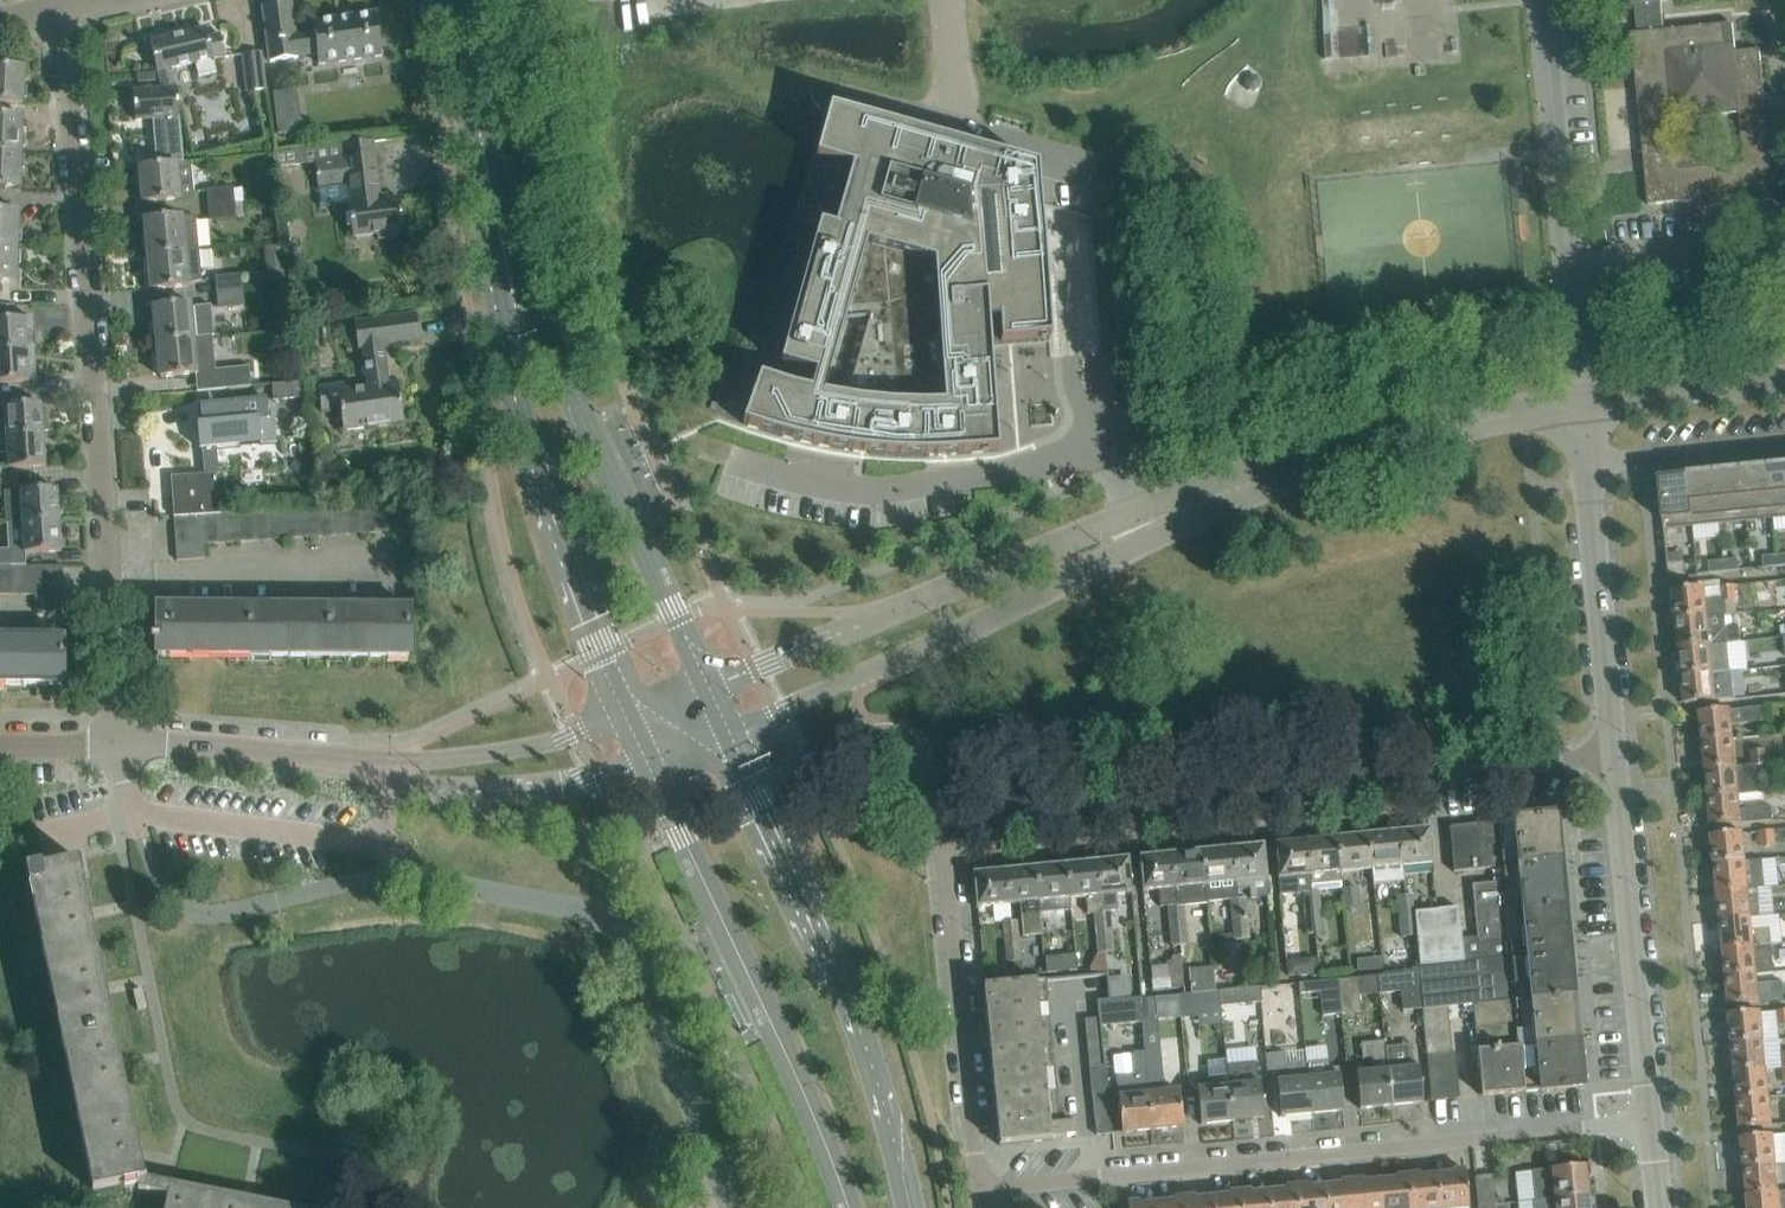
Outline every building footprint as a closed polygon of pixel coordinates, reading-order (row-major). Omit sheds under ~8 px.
[(1768,134),(1766,120),(1763,120),(1760,93),(1764,93),(1760,49),(1736,52),(1733,23),(1664,30),(1661,2),(1666,1),(1666,0),(1628,0),(1629,5),(1635,4),(1638,33),(1631,33),(1649,205),(1702,200),(1701,196),(1709,195),(1710,206),(1775,199),(1771,161),(1767,161),(1764,134),(1768,134)] [(263,6),(266,30),(270,61),(298,57),(298,55),(317,52),(319,64),(382,55),(376,13),(313,21),(314,30),(295,32),(291,2),(263,6)] [(158,71),(162,88),(177,87),(171,68),(197,62),(197,66),(200,69),(203,72),(208,72),(212,70),(214,66),(214,62),(214,58),(226,55),(220,33),(208,36),(207,28),(150,41),(157,71),(158,71)] [(266,89),(262,51),(243,53),(247,91),(266,89)] [(22,103),(23,66),(0,65),(0,102),(22,103)] [(177,87),(162,88),(133,91),(136,120),(166,117),(168,148),(175,147),(177,162),(183,162),(177,87)] [(303,131),(298,90),(275,92),(280,133),(303,131)] [(760,376),(743,424),(780,435),(816,444),(852,450),(869,452),(869,453),(891,455),(909,456),(929,456),(929,455),(962,454),(998,451),(990,343),(1051,339),(1043,231),(1038,166),(936,138),(937,136),(883,122),(883,123),(831,109),(817,156),(853,166),(853,167),(836,228),(820,223),(776,382),(760,376)] [(0,114),(0,151),(20,152),(22,115),(0,114)] [(381,200),(374,142),(373,141),(314,148),(321,207),(349,204),(353,237),(377,234),(378,239),(400,236),(399,231),(404,230),(400,197),(381,200)] [(20,152),(0,151),(0,186),(19,187),(20,152)] [(298,165),(296,151),(272,154),(274,168),(298,165)] [(184,163),(183,162),(177,162),(140,166),(144,202),(187,198),(187,197),(194,197),(191,162),(184,163)] [(207,190),(209,205),(245,202),(244,188),(234,189),(234,188),(207,190)] [(246,216),(245,202),(209,205),(210,220),(236,218),(236,217),(246,216)] [(18,210),(0,209),(0,245),(17,246),(18,210)] [(196,219),(181,216),(181,214),(145,218),(148,254),(199,249),(196,219)] [(0,245),(0,281),(15,282),(17,246),(0,245)] [(202,280),(199,249),(148,254),(152,290),(188,287),(188,285),(202,280)] [(284,265),(266,267),(268,283),(285,281),(284,265)] [(216,278),(218,292),(243,290),(242,275),(216,278)] [(245,305),(243,290),(218,292),(219,308),(245,305)] [(190,302),(177,303),(153,305),(157,341),(193,338),(190,302)] [(416,314),(393,317),(355,322),(359,349),(363,348),(368,387),(345,390),(344,384),(317,388),(320,410),(340,408),(343,430),(404,422),(398,382),(388,384),(383,345),(420,340),(416,314)] [(2,320),(0,320),(0,351),(34,349),(34,347),(36,347),(35,331),(33,331),(32,318),(31,318),(25,319),(25,318),(2,320)] [(212,336),(207,337),(193,338),(157,341),(160,377),(216,372),(212,336)] [(34,349),(0,351),(0,383),(29,381),(29,379),(36,379),(34,349)] [(249,366),(225,368),(226,388),(251,386),(249,366)] [(305,398),(303,382),(272,384),(273,401),(305,398)] [(275,418),(269,419),(267,399),(201,405),(202,423),(197,424),(199,448),(202,448),(210,447),(210,446),(217,445),(261,441),(261,445),(277,443),(275,418)] [(18,405),(0,406),(0,421),(6,421),(7,437),(43,435),(41,403),(18,405)] [(43,435),(7,437),(0,438),(0,452),(8,451),(9,468),(45,466),(43,435)] [(224,472),(220,472),(217,445),(210,446),(210,447),(202,448),(204,473),(171,476),(174,517),(202,515),(216,514),(225,514),(228,513),(224,472)] [(1774,518),(1784,517),(1784,467),(1769,468),(1774,518)] [(1747,521),(1774,518),(1769,468),(1742,471),(1747,521)] [(1720,524),(1747,521),(1742,471),(1715,474),(1720,524)] [(1715,474),(1691,476),(1688,476),(1693,526),(1720,524),(1715,474)] [(1688,476),(1660,479),(1665,529),(1693,526),(1688,476)] [(57,489),(34,490),(5,492),(7,524),(59,521),(57,489)] [(396,502),(384,503),(384,513),(397,512),(396,502)] [(375,513),(375,503),(360,504),(361,514),(375,513)] [(361,524),(361,514),(360,504),(346,505),(348,534),(362,533),(361,524)] [(348,534),(346,505),(332,506),(334,535),(348,534)] [(334,535),(332,506),(319,507),(320,517),(321,526),(321,536),(334,535)] [(320,517),(319,507),(304,508),(305,518),(320,517)] [(296,518),(295,509),(281,510),(282,519),(296,518)] [(269,540),(268,510),(253,511),(255,540),(269,540)] [(283,529),(282,519),(281,510),(268,510),(269,540),(283,539),(283,529)] [(255,540),(253,511),(239,512),(240,522),(240,532),(241,541),(255,540)] [(240,522),(239,512),(228,513),(225,514),(225,523),(240,522)] [(399,521),(397,512),(384,513),(385,522),(399,521)] [(376,523),(375,513),(361,514),(361,524),(376,523)] [(217,524),(216,514),(202,515),(202,525),(217,524)] [(202,515),(174,517),(175,532),(203,530),(202,525),(202,515)] [(321,526),(320,517),(305,518),(305,527),(321,526)] [(297,528),(296,518),(282,519),(283,529),(297,528)] [(59,521),(7,524),(9,550),(0,550),(0,565),(13,565),(21,565),(25,565),(26,553),(61,551),(59,521)] [(400,531),(399,521),(385,522),(385,532),(400,531)] [(240,532),(240,522),(225,523),(226,533),(240,532)] [(377,532),(376,523),(361,524),(362,533),(377,532)] [(217,533),(217,524),(202,525),(203,530),(203,534),(217,533)] [(321,536),(321,526),(305,527),(306,537),(321,536)] [(297,538),(297,528),(283,529),(283,539),(297,538)] [(204,544),(203,534),(203,530),(175,532),(176,546),(204,544)] [(241,541),(240,532),(226,533),(227,542),(241,541)] [(218,543),(217,533),(203,534),(204,544),(218,543)] [(205,558),(204,544),(176,546),(177,560),(205,558)] [(1764,568),(1779,566),(1777,555),(1763,556),(1764,568)] [(1724,560),(1725,572),(1740,570),(1739,559),(1724,560)] [(1709,562),(1710,573),(1725,572),(1724,560),(1709,562)] [(1668,564),(1669,577),(1686,575),(1685,562),(1668,564)] [(13,565),(0,565),(0,575),(12,575),(13,565)] [(35,575),(35,565),(25,565),(21,565),(21,575),(35,575)] [(63,565),(39,565),(35,565),(35,575),(35,580),(63,580),(63,565)] [(12,575),(0,575),(0,584),(12,584),(12,575)] [(35,580),(35,575),(21,575),(21,585),(35,585),(35,580)] [(63,594),(63,580),(35,580),(35,585),(35,594),(63,594)] [(12,584),(0,584),(0,594),(12,594),(12,584)] [(35,594),(35,585),(21,585),(21,594),(35,594)] [(1737,601),(1735,585),(1721,587),(1722,597),(1723,603),(1725,602),(1737,601)] [(1723,603),(1722,597),(1706,598),(1705,588),(1674,591),(1677,619),(1725,615),(1727,615),(1725,602),(1723,603)] [(63,609),(63,594),(35,594),(35,609),(63,609)] [(409,657),(410,606),(408,606),(408,613),(159,611),(159,605),(158,605),(158,636),(152,636),(151,641),(158,641),(158,646),(153,646),(153,655),(409,657)] [(1726,628),(1725,615),(1677,619),(1680,649),(1710,646),(1729,644),(1729,643),(1727,628),(1726,628)] [(1740,626),(1727,628),(1729,643),(1742,642),(1740,626)] [(63,635),(61,635),(0,634),(0,685),(63,685),(63,635)] [(1731,671),(1729,644),(1710,646),(1680,649),(1683,676),(1713,673),(1731,671)] [(1716,701),(1713,673),(1683,676),(1686,705),(1716,701)] [(1769,722),(1768,706),(1747,708),(1747,709),(1731,710),(1701,713),(1704,741),(1735,738),(1733,725),(1769,722)] [(1737,766),(1735,738),(1704,741),(1706,769),(1737,766)] [(1751,751),(1752,764),(1769,763),(1767,749),(1751,751)] [(1769,765),(1769,763),(1752,764),(1737,766),(1706,769),(1709,798),(1740,795),(1759,793),(1757,767),(1769,765)] [(1773,820),(1772,806),(1742,810),(1740,795),(1709,798),(1712,826),(1773,820)] [(1555,815),(1545,816),(1514,819),(1450,826),(1454,871),(1500,867),(1502,881),(1473,884),(1478,937),(1479,945),(1508,942),(1505,913),(1564,907),(1555,815)] [(1434,863),(1430,829),(1430,827),(1399,830),(1402,867),(1434,863)] [(1777,845),(1776,829),(1760,831),(1761,847),(1777,845)] [(1402,867),(1399,830),(1368,833),(1371,870),(1402,867)] [(1371,870),(1368,833),(1338,836),(1342,872),(1371,870)] [(1744,833),(1737,833),(1713,836),(1716,864),(1747,861),(1744,833)] [(1343,889),(1343,888),(1342,872),(1338,836),(1306,839),(1312,892),(1320,891),(1341,889),(1343,889)] [(1312,892),(1306,839),(1275,842),(1280,895),(1303,893),(1312,892)] [(1269,897),(1264,844),(1233,847),(1236,883),(1237,891),(1249,889),(1250,899),(1269,897)] [(1236,883),(1233,847),(1202,850),(1205,886),(1236,883)] [(1208,902),(1205,886),(1202,850),(1171,853),(1176,906),(1182,905),(1208,902)] [(1176,906),(1171,853),(1139,856),(1143,892),(1160,890),(1162,907),(1168,907),(1176,906)] [(1132,892),(1129,857),(1097,860),(1102,912),(1109,912),(1118,911),(1117,894),(1132,892)] [(42,866),(26,869),(93,1190),(136,1181),(140,1180),(139,1178),(77,877),(83,876),(80,859),(42,867),(42,866)] [(1102,912),(1097,860),(1066,863),(1070,898),(1087,897),(1088,914),(1094,913),(1102,912)] [(1749,875),(1747,861),(1716,864),(1719,892),(1750,889),(1750,890),(1766,889),(1764,873),(1749,875)] [(1070,898),(1066,863),(1036,866),(1040,913),(1071,910),(1070,898)] [(1040,913),(1036,866),(1005,869),(1008,904),(1012,904),(1020,903),(1023,936),(1042,934),(1040,913)] [(1008,904),(1005,869),(973,872),(977,907),(996,905),(998,920),(1013,918),(1012,904),(1008,904)] [(1358,887),(1343,888),(1343,889),(1341,889),(1344,909),(1360,907),(1358,887)] [(1751,899),(1750,890),(1750,889),(1719,892),(1721,920),(1753,917),(1753,918),(1762,917),(1760,898),(1751,899)] [(1322,911),(1320,891),(1312,892),(1303,893),(1304,913),(1322,911)] [(1398,897),(1399,918),(1414,917),(1414,913),(1412,896),(1398,897)] [(1245,921),(1243,899),(1228,901),(1231,922),(1245,921)] [(1182,905),(1176,906),(1168,907),(1170,928),(1184,927),(1182,905)] [(1573,997),(1564,907),(1505,913),(1508,942),(1479,945),(1478,937),(1462,939),(1464,961),(1418,966),(1419,971),(1423,1008),(1423,1019),(1447,1016),(1446,1008),(1472,1005),(1513,999),(1513,1003),(1573,997)] [(1459,908),(1414,913),(1414,917),(1415,936),(1418,966),(1464,961),(1462,939),(1459,908)] [(1324,931),(1322,911),(1304,913),(1306,934),(1324,931)] [(1111,934),(1109,913),(1109,912),(1102,912),(1094,913),(1096,935),(1111,934)] [(1415,936),(1414,917),(1399,918),(1401,937),(1415,936)] [(1754,930),(1753,918),(1753,917),(1721,920),(1724,948),(1772,943),(1771,929),(1754,930)] [(1016,920),(1002,922),(1005,944),(1019,942),(1016,920)] [(1247,939),(1245,921),(1231,922),(1233,941),(1247,939)] [(1186,946),(1184,927),(1170,928),(1172,947),(1186,946)] [(1113,953),(1111,934),(1096,935),(1098,954),(1106,953),(1113,953)] [(1021,962),(1019,942),(1005,944),(1007,963),(1021,962)] [(1776,972),(1772,943),(1724,948),(1727,976),(1758,973),(1776,972)] [(1046,956),(1048,973),(1078,971),(1076,954),(1046,956)] [(1169,963),(1173,989),(1185,988),(1181,955),(1173,955),(1169,963)] [(1215,991),(1213,966),(1188,969),(1191,994),(1215,991)] [(1423,1008),(1419,971),(1382,974),(1384,993),(1401,991),(1402,1010),(1423,1008)] [(1758,973),(1727,976),(1730,1005),(1761,1002),(1777,1000),(1777,1001),(1784,1000),(1784,996),(1784,982),(1760,984),(1758,973)] [(1384,993),(1382,974),(1338,979),(1341,1013),(1361,1011),(1360,995),(1384,993)] [(985,985),(984,986),(1000,1144),(1000,1143),(1051,1138),(1077,1135),(1075,1119),(1060,1121),(1046,979),(1007,983),(985,985)] [(1341,1013),(1338,979),(1320,981),(1321,991),(1324,1015),(1341,1013)] [(1320,981),(1299,983),(1300,993),(1321,991),(1320,981)] [(1260,987),(1225,990),(1220,991),(1221,1006),(1261,1002),(1260,987)] [(1220,991),(1191,994),(1180,995),(1182,1017),(1198,1016),(1199,1025),(1222,1023),(1221,1006),(1220,991)] [(1155,997),(1141,999),(1143,1021),(1157,1020),(1155,997)] [(1582,1086),(1573,997),(1513,1003),(1513,999),(1472,1005),(1482,1095),(1523,1091),(1523,1092),(1582,1086)] [(1143,1021),(1141,999),(1111,1002),(1099,1003),(1101,1018),(1102,1025),(1143,1021)] [(1762,1012),(1754,1013),(1731,1015),(1734,1044),(1765,1041),(1762,1012)] [(1450,1045),(1447,1016),(1423,1019),(1426,1047),(1450,1045)] [(1101,1018),(1085,1020),(1086,1029),(1102,1027),(1102,1025),(1101,1018)] [(1157,1020),(1143,1021),(1144,1044),(1145,1050),(1153,1129),(1183,1126),(1181,1102),(1180,1090),(1164,1092),(1159,1042),(1157,1020)] [(1102,1027),(1086,1029),(1087,1038),(1103,1037),(1102,1027)] [(1103,1037),(1087,1038),(1088,1048),(1104,1046),(1103,1037)] [(1391,1105),(1388,1070),(1385,1040),(1361,1043),(1363,1059),(1373,1058),(1374,1071),(1356,1073),(1360,1108),(1391,1105)] [(1767,1069),(1765,1041),(1734,1044),(1737,1072),(1767,1069)] [(1451,1053),(1450,1045),(1426,1047),(1431,1100),(1460,1097),(1455,1052),(1451,1053)] [(1104,1046),(1088,1048),(1089,1057),(1105,1056),(1104,1046)] [(1135,1075),(1116,1076),(1122,1132),(1153,1129),(1145,1050),(1133,1051),(1135,1075)] [(1286,1053),(1265,1055),(1267,1075),(1276,1075),(1280,1116),(1312,1113),(1307,1063),(1287,1065),(1286,1053)] [(1105,1056),(1089,1057),(1089,1063),(1090,1067),(1106,1066),(1105,1056)] [(1329,1061),(1307,1063),(1312,1113),(1344,1110),(1339,1068),(1330,1069),(1329,1061)] [(1227,1065),(1228,1074),(1229,1086),(1232,1121),(1264,1118),(1258,1062),(1227,1065)] [(1106,1066),(1090,1067),(1091,1077),(1107,1075),(1106,1066)] [(1423,1102),(1421,1079),(1419,1067),(1388,1070),(1391,1105),(1423,1102)] [(1770,1097),(1767,1069),(1737,1072),(1739,1100),(1770,1097)] [(1232,1121),(1229,1086),(1228,1074),(1208,1076),(1209,1088),(1197,1089),(1201,1124),(1232,1121)] [(1107,1075),(1091,1077),(1092,1087),(1108,1085),(1107,1075)] [(1108,1085),(1092,1087),(1093,1096),(1109,1095),(1108,1088),(1108,1085)] [(1109,1095),(1093,1096),(1094,1106),(1110,1104),(1109,1095)] [(1773,1125),(1770,1097),(1739,1100),(1742,1128),(1773,1125)] [(1110,1104),(1094,1106),(1095,1115),(1111,1114),(1110,1111),(1110,1109),(1110,1104)] [(1111,1114),(1095,1115),(1096,1125),(1112,1123),(1111,1114)] [(1112,1123),(1096,1125),(1097,1135),(1113,1133),(1112,1123)] [(1774,1135),(1767,1136),(1743,1138),(1746,1167),(1776,1164),(1774,1135)] [(1779,1192),(1776,1164),(1746,1167),(1749,1195),(1779,1192)] [(1590,1177),(1589,1165),(1552,1169),(1555,1198),(1588,1195),(1586,1178),(1590,1177)] [(1467,1192),(1465,1169),(1453,1170),(1453,1173),(1437,1174),(1440,1207),(1469,1207),(1467,1192)] [(1437,1174),(1419,1176),(1419,1173),(1409,1174),(1412,1207),(1440,1207),(1437,1174)] [(139,1178),(140,1180),(136,1181),(138,1189),(167,1195),(165,1207),(298,1207),(171,1183),(146,1178),(145,1174),(144,1174),(145,1177),(139,1178)] [(1409,1174),(1397,1176),(1397,1178),(1381,1180),(1383,1207),(1412,1207),(1409,1174)] [(1498,1204),(1495,1175),(1476,1177),(1478,1206),(1495,1205),(1498,1204)] [(1381,1180),(1363,1181),(1363,1179),(1352,1180),(1355,1207),(1383,1207),(1381,1180)] [(1352,1180),(1341,1181),(1341,1184),(1325,1185),(1327,1207),(1355,1207),(1352,1180)] [(1325,1185),(1307,1187),(1307,1184),(1296,1185),(1298,1207),(1327,1207),(1325,1185)] [(1296,1185),(1285,1187),(1285,1189),(1268,1191),(1270,1207),(1298,1207),(1296,1185)] [(1268,1191),(1251,1193),(1251,1190),(1240,1191),(1242,1207),(1270,1207),(1268,1191)] [(1240,1191),(1229,1192),(1229,1195),(1212,1196),(1214,1207),(1242,1207),(1240,1191)] [(1779,1192),(1749,1195),(1750,1207),(1784,1207),(1784,1191),(1779,1192)] [(1212,1196),(1195,1198),(1195,1195),(1183,1197),(1185,1207),(1214,1207),(1212,1196)] [(1588,1195),(1555,1198),(1532,1201),(1533,1207),(1590,1207),(1588,1195)] [(1183,1197),(1173,1198),(1174,1200),(1156,1202),(1157,1207),(1185,1207),(1183,1197)]
